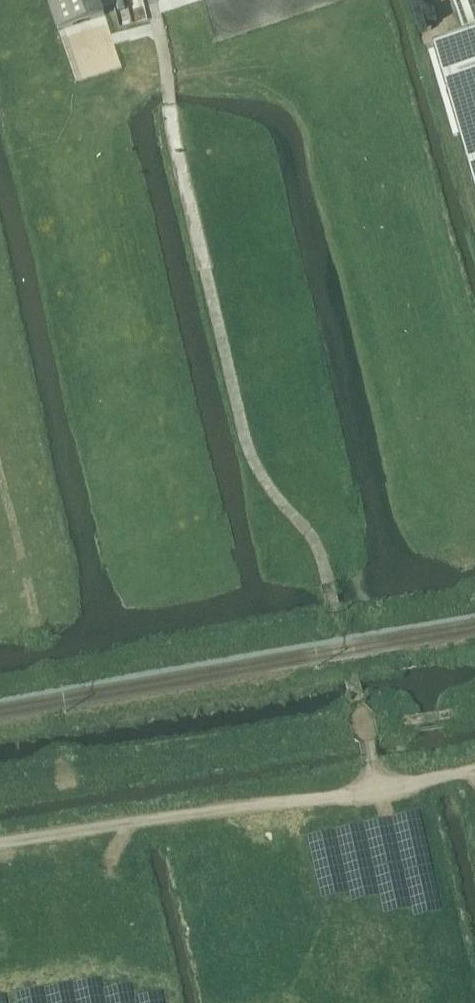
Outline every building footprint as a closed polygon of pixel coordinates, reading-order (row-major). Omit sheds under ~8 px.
[(59,31),(104,16),(99,0),(48,0),(59,31)] [(462,36),(433,47),(474,192),(474,0),(448,0),(462,36)]
